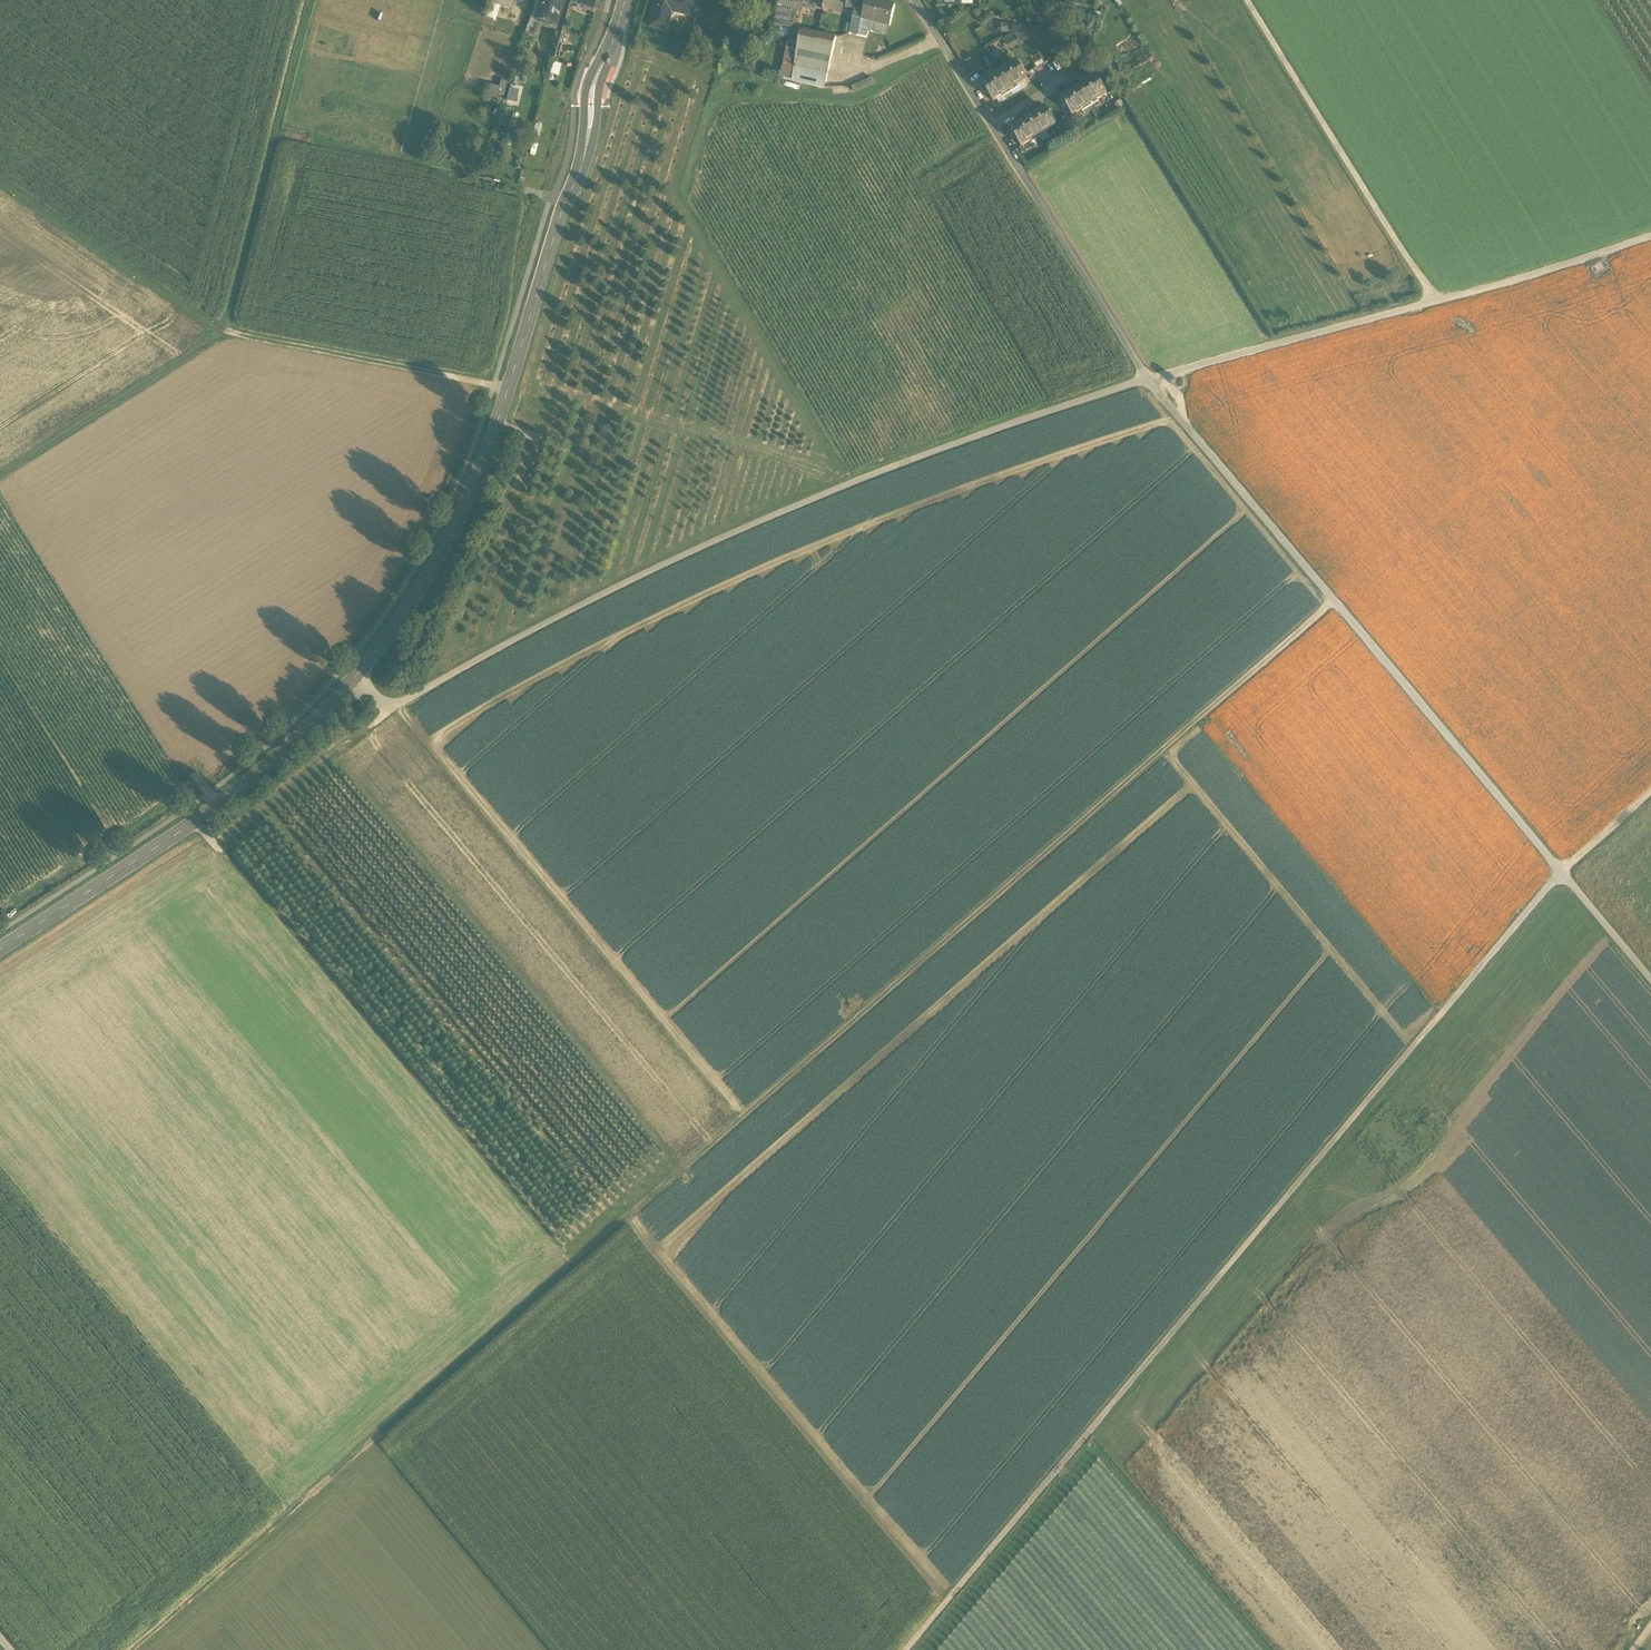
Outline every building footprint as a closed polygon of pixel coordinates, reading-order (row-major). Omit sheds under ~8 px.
[(487,3),(511,10),(514,0),(488,0),(487,3)] [(556,1),(555,3),(552,2),(546,0),(542,0),(538,13),(536,20),(552,24),(555,26),(562,3),(556,1)] [(592,11),(594,9),(596,0),(578,0),(577,4),(585,6),(585,9),(592,11)] [(694,1),(691,0),(657,0),(650,26),(665,31),(672,11),(690,16),(694,1)] [(775,16),(792,20),(797,0),(779,0),(775,16)] [(803,6),(814,9),(816,0),(804,0),(803,6)] [(835,3),(835,4),(817,0),(816,0),(814,9),(840,15),(843,5),(835,3)] [(854,10),(854,9),(856,0),(846,0),(845,8),(854,10)] [(889,27),(890,27),(895,6),(866,0),(865,0),(863,11),(861,20),(889,27)] [(803,6),(796,4),(795,12),(801,13),(803,6)] [(863,11),(854,9),(854,10),(849,33),(849,34),(858,36),(858,35),(861,20),(863,11)] [(784,26),(790,28),(792,20),(775,16),(774,24),(784,26)] [(887,36),(889,27),(861,20),(858,35),(867,38),(869,31),(887,36)] [(774,24),(771,35),(788,38),(790,28),(784,26),(774,24)] [(791,28),(788,41),(798,43),(800,30),(791,28)] [(1023,28),(1003,38),(1008,50),(1029,40),(1023,28)] [(824,88),(836,38),(800,30),(798,43),(792,81),(824,88)] [(798,43),(788,41),(780,78),(792,81),(798,43)] [(964,61),(970,71),(979,66),(973,56),(964,61)] [(983,85),(994,103),(997,101),(1011,92),(1024,84),(1029,81),(1017,63),(983,85)] [(874,82),(872,77),(851,87),(853,92),(874,82)] [(1062,99),(1073,116),(1107,95),(1096,78),(1062,99)] [(1011,92),(1014,97),(1027,89),(1024,84),(1011,92)] [(1014,97),(1011,92),(997,101),(1000,106),(1014,97)] [(1011,130),(1022,148),(1056,126),(1045,109),(1011,130)]
